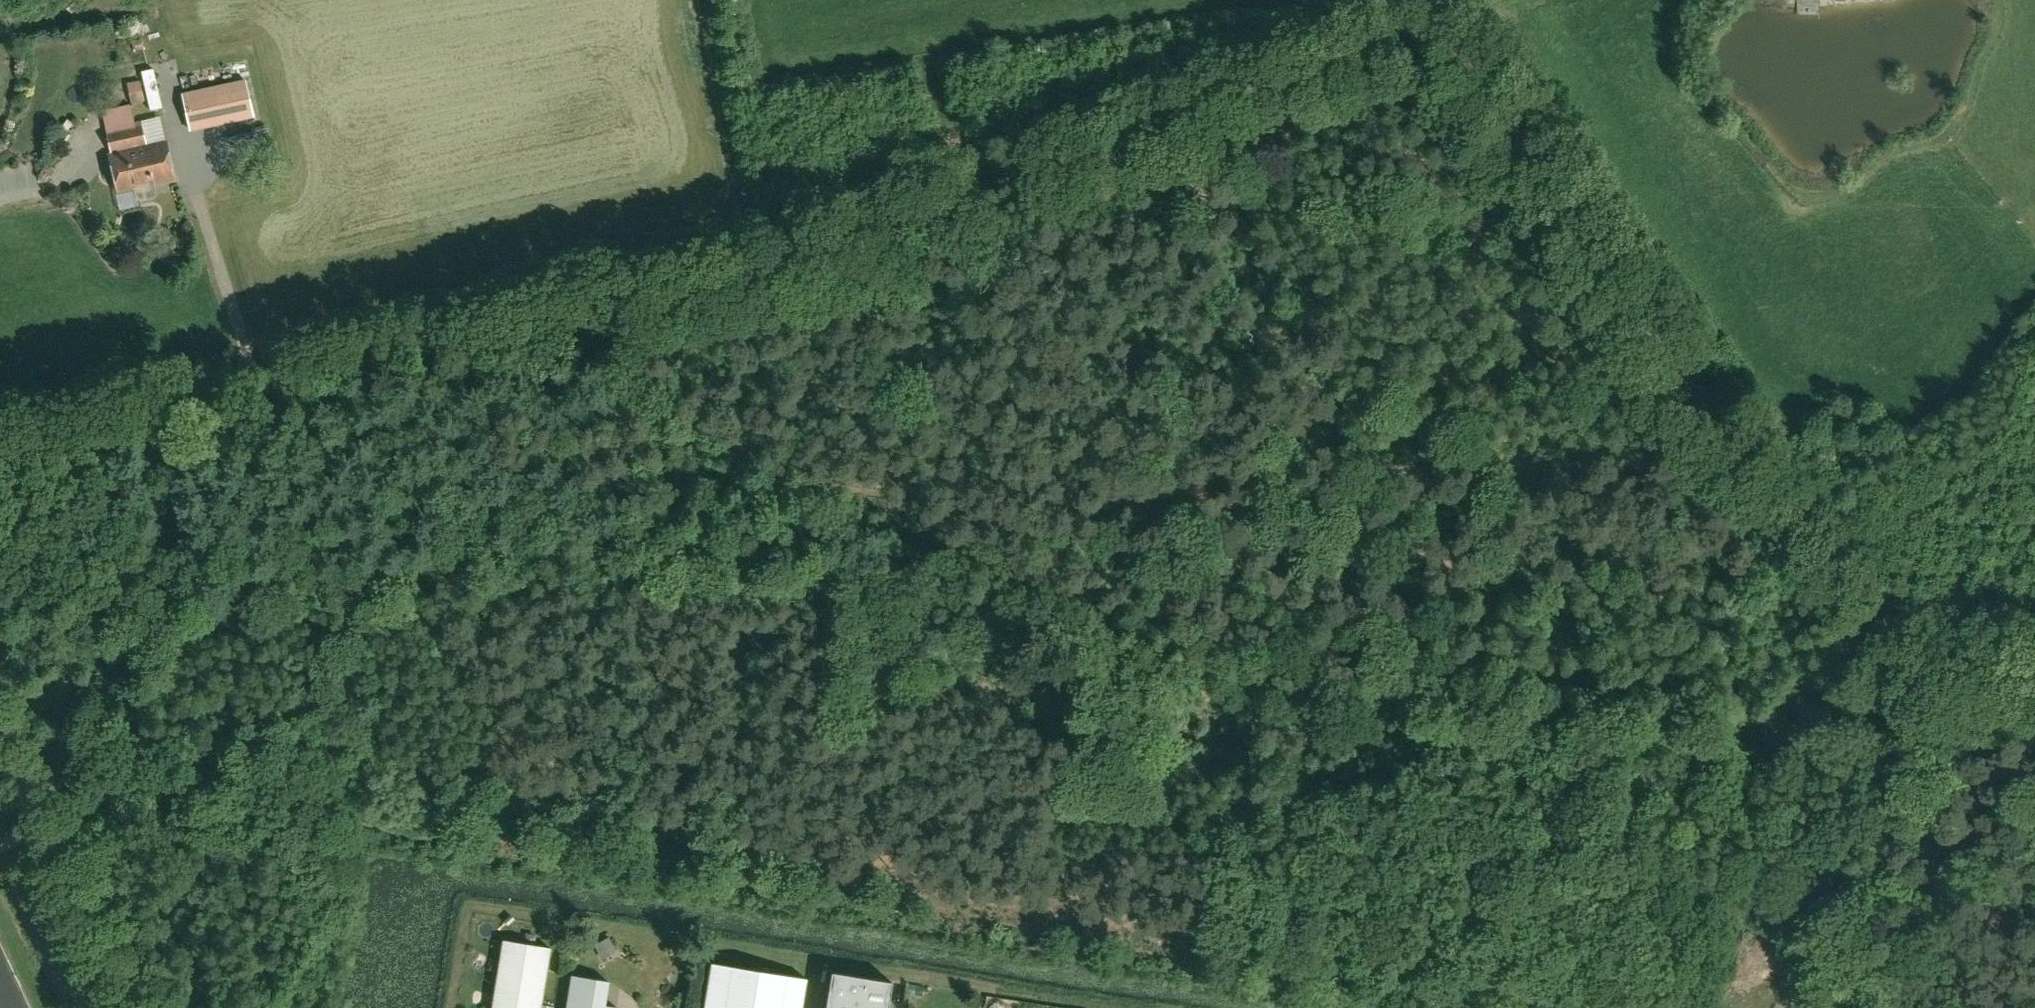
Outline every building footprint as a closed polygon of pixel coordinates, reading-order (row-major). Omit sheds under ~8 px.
[(175,93),(184,128),(246,112),(237,77),(175,93)] [(140,110),(154,106),(148,84),(135,88),(140,110)] [(134,121),(106,127),(112,152),(147,144),(142,121),(135,123),(134,121)] [(155,193),(153,183),(174,178),(165,142),(110,155),(119,191),(135,187),(137,197),(141,200),(153,197),(155,193)] [(0,940),(0,1007),(32,1007),(0,940)] [(551,948),(504,940),(493,1007),(541,1007),(551,948)] [(807,979),(787,976),(712,963),(705,1007),(802,1007),(807,979)] [(893,982),(832,972),(826,1007),(888,1007),(893,982)] [(568,999),(567,1007),(617,1007),(605,1005),(608,981),(572,975),(568,999)]
